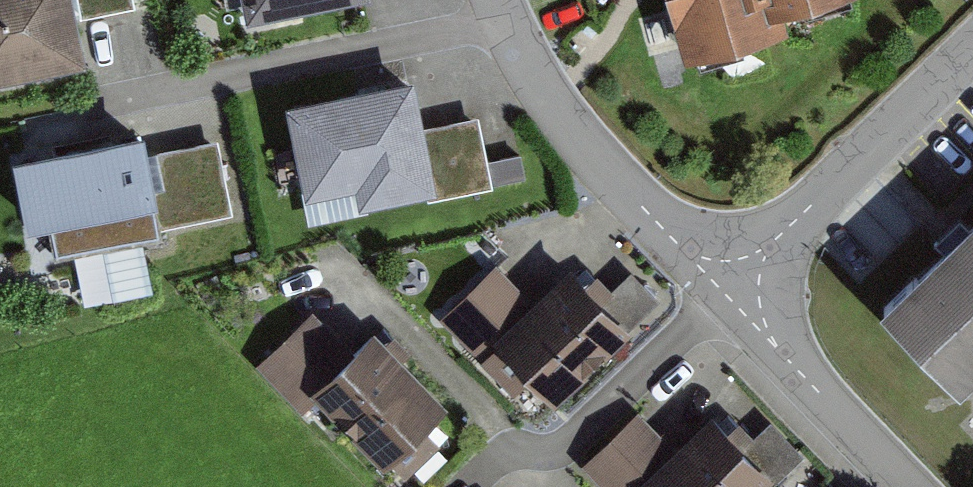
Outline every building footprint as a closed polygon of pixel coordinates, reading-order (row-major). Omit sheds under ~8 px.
[(1,94),(110,71),(102,33),(155,22),(150,0),(0,0),(0,88),(1,94)] [(274,29),(398,6),(397,0),(269,0),(274,29)] [(707,62),(885,5),(883,0),(687,0),(707,62)] [(443,87),(299,117),(323,234),(508,196),(493,128),(453,136),(443,87)] [(179,143),(49,170),(70,268),(247,231),(231,151),(182,161),(179,143)] [(883,307),(961,387),(972,375),(972,219),(883,307)] [(497,256),(438,314),(514,391),(532,374),(556,398),(659,297),(631,269),(609,290),(573,253),(533,293),(497,256)] [(310,307),(256,360),(302,407),(318,391),(386,461),(451,398),(374,320),(348,345),(310,307)] [(584,460),(610,486),(757,486),(769,476),(774,482),(806,452),(771,415),(754,431),(739,415),(731,423),(713,404),(672,443),(638,408),(584,460)]
